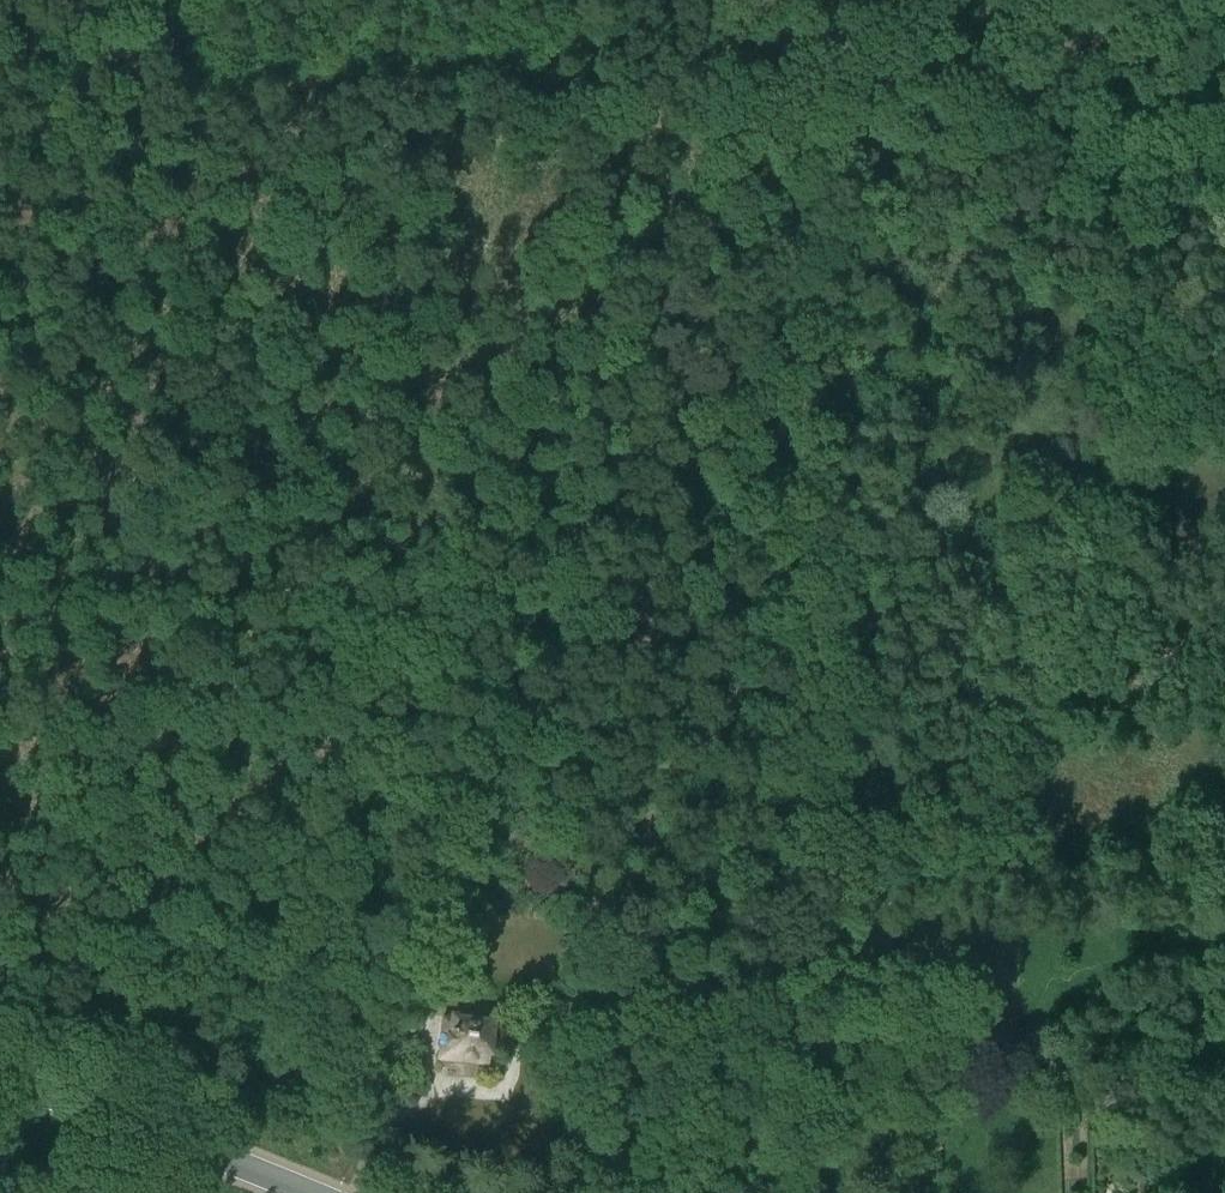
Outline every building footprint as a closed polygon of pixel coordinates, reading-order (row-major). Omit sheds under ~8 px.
[(439,1050),(441,1050),(440,1059),(438,1060),(439,1061),(440,1060),(488,1065),(490,1054),(492,1055),(494,1035),(491,1035),(493,1020),(454,1016),(454,1018),(444,1017),(443,1016),(442,1017),(443,1018),(439,1050)] [(1155,1183),(1142,1183),(1142,1192),(1155,1192),(1155,1183)]
